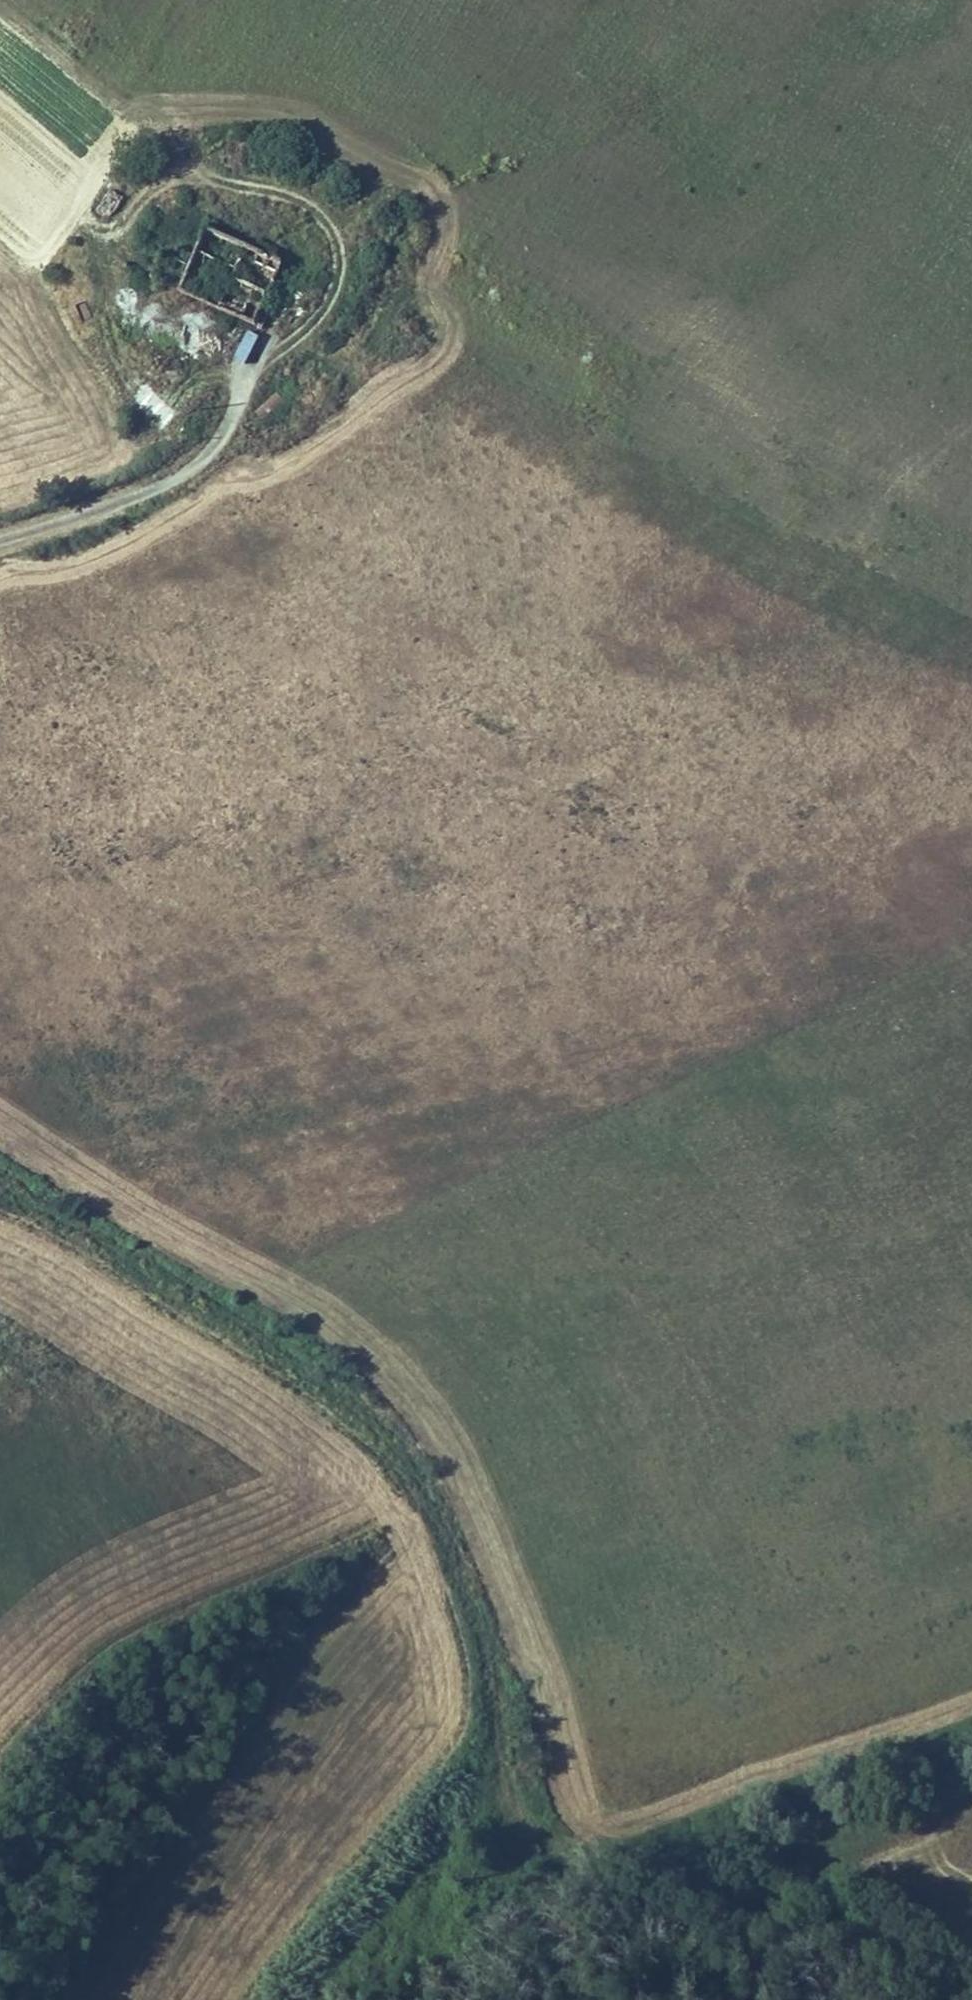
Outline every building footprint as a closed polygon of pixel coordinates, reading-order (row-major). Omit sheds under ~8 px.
[(205,229),(177,293),(254,326),(282,263),(205,229)]
